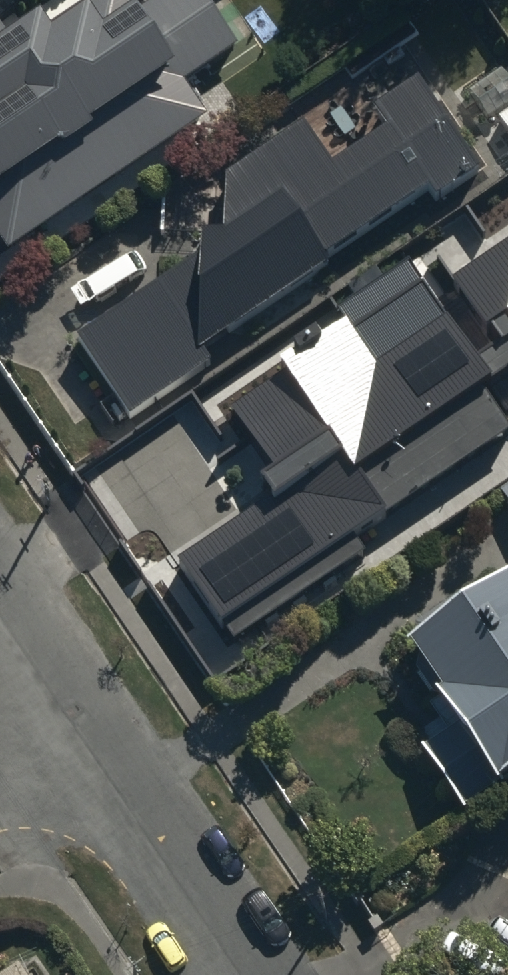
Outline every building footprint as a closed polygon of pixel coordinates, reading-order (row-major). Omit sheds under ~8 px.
[(3,252),(202,119),(179,85),(236,47),(204,0),(143,0),(138,4),(135,0),(66,0),(9,38),(0,26),(0,249),(3,252)] [(17,15),(39,0),(7,0),(17,15)] [(203,242),(201,253),(75,342),(127,416),(205,361),(195,348),(321,262),(319,259),(422,187),(430,198),(476,165),(415,78),(371,109),(385,129),(333,166),(298,118),(228,163),(226,230),(203,226),(203,242)] [(476,350),(426,278),(234,411),(288,490),(182,563),(232,634),(360,546),(349,531),(507,421),(507,417),(487,386),(507,372),(507,235),(447,277),(490,340),(476,350)] [(507,508),(507,488),(499,495),(507,508)] [(467,611),(455,595),(411,628),(422,644),(404,657),(437,701),(429,707),(443,727),(416,748),(462,811),(489,790),(495,798),(507,789),(507,581),(467,611)]
